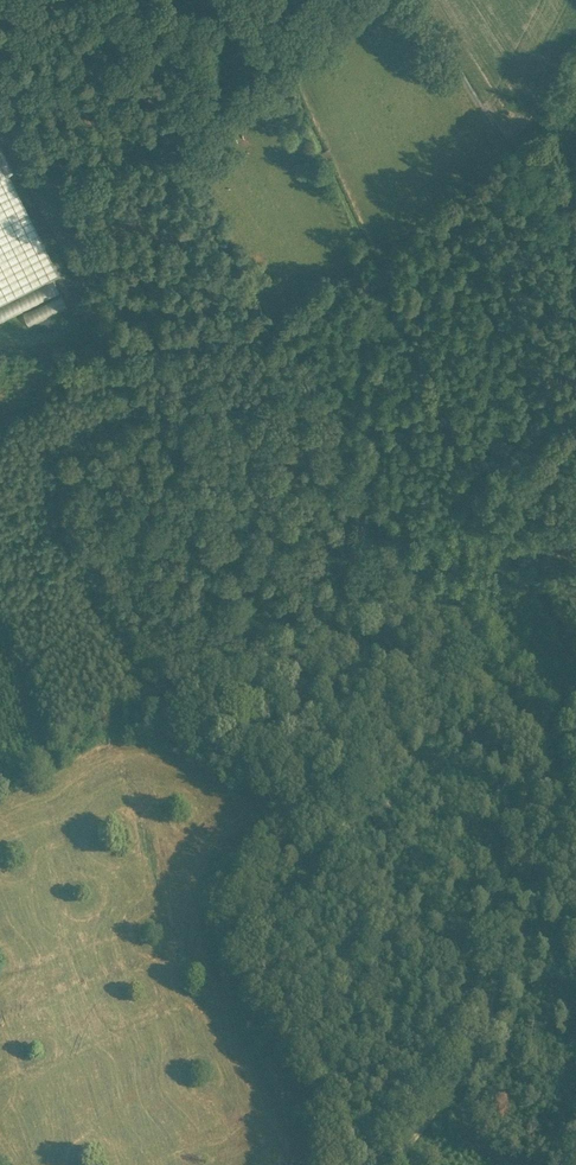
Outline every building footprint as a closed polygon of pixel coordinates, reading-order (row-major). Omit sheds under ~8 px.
[(9,172),(13,170),(0,143),(0,176),(9,172)] [(60,274),(9,172),(0,176),(0,304),(60,274)]
